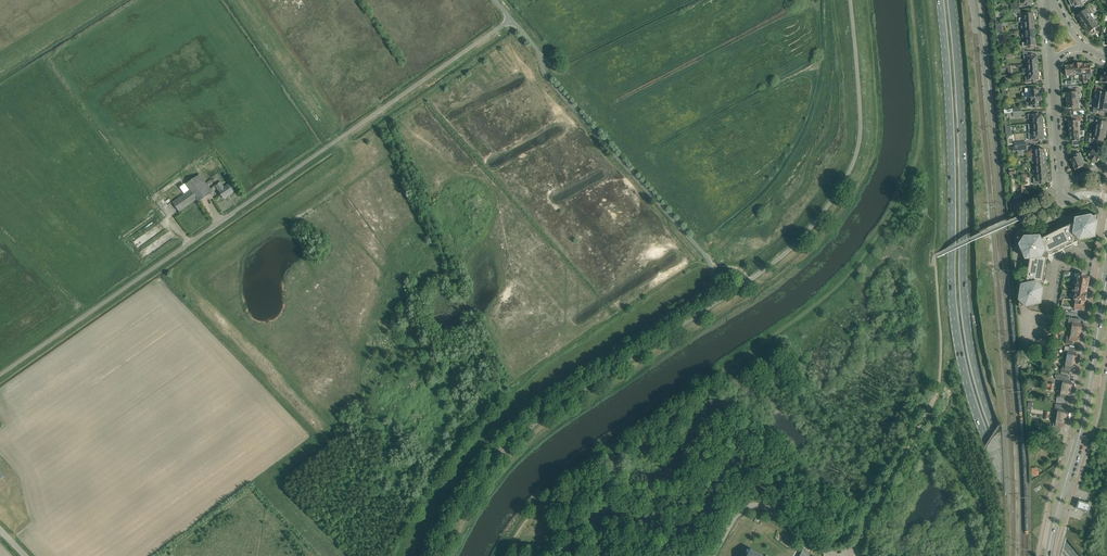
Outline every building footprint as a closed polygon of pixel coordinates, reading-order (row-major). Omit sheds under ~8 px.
[(1012,6),(1013,10),(1014,10),(1015,10),(1019,10),(1019,6),(1020,6),(1030,5),(1030,4),(1033,3),(1033,0),(1023,0),(1023,1),(1021,1),(1021,3),(1016,3),(1016,6),(1012,6)] [(1069,2),(1070,2),(1072,6),(1075,5),(1075,7),(1077,7),(1078,9),(1084,7),(1083,4),(1086,3),(1086,1),(1086,0),(1068,0),(1069,2)] [(1015,10),(1014,10),(1014,12),(1016,14),(1017,13),(1017,14),(1019,13),(1019,17),(1021,18),(1022,22),(1035,21),(1035,16),(1034,16),(1034,13),(1031,14),(1031,12),(1026,12),(1021,13),(1021,9),(1020,9),(1019,10),(1015,10)] [(1086,10),(1082,13),(1080,12),(1078,13),(1078,15),(1078,16),(1080,19),(1078,20),(1082,25),(1095,16),(1092,13),(1089,9),(1088,9),(1086,10)] [(1100,24),(1095,16),(1082,25),(1085,30),(1087,29),(1089,33),(1090,32),(1091,33),(1091,34),(1092,34),(1093,34),(1094,34),(1094,33),(1095,32),(1095,31),(1094,31),(1094,30),(1098,27),(1100,25),(1100,24)] [(1035,21),(1022,22),(1022,31),(1036,29),(1035,21)] [(1036,29),(1022,31),(1023,39),(1037,38),(1036,29)] [(1037,38),(1023,39),(1027,39),(1027,43),(1023,43),(1023,47),(1028,46),(1028,48),(1034,48),(1034,46),(1036,46),(1036,43),(1037,43),(1037,38)] [(1027,52),(1023,52),(1024,60),(1028,60),(1029,65),(1039,64),(1038,59),(1037,60),(1037,56),(1034,56),(1034,54),(1033,55),(1032,51),(1027,52)] [(1078,75),(1083,74),(1082,63),(1081,64),(1081,63),(1078,63),(1077,64),(1074,64),(1075,81),(1079,81),(1078,75)] [(1082,63),(1083,74),(1084,85),(1088,85),(1087,83),(1088,83),(1088,80),(1087,80),(1087,77),(1092,77),(1091,73),(1092,73),(1092,70),(1091,70),(1091,65),(1090,64),(1082,65),(1082,63)] [(1029,68),(1022,69),(1022,73),(1029,73),(1039,72),(1039,64),(1029,65),(1029,68)] [(1076,85),(1075,81),(1074,64),(1074,66),(1066,66),(1066,67),(1066,72),(1065,72),(1065,75),(1066,75),(1066,76),(1072,76),(1072,85),(1076,85)] [(1030,77),(1026,77),(1026,81),(1026,83),(1031,82),(1036,82),(1036,80),(1039,80),(1039,76),(1040,76),(1039,72),(1029,73),(1030,77)] [(1096,87),(1099,87),(1098,93),(1097,100),(1098,100),(1100,100),(1106,102),(1106,92),(1104,91),(1103,88),(1102,88),(1102,86),(1096,85),(1096,87)] [(1069,93),(1067,93),(1067,101),(1080,100),(1079,92),(1080,92),(1080,89),(1079,89),(1077,89),(1077,86),(1069,86),(1069,89),(1072,89),(1073,92),(1069,92),(1069,93)] [(1032,88),(1025,89),(1026,99),(1028,99),(1031,98),(1042,98),(1041,93),(1040,93),(1040,90),(1037,90),(1037,88),(1032,89),(1032,88)] [(1028,103),(1026,103),(1027,106),(1028,106),(1033,106),(1033,108),(1038,107),(1038,105),(1041,105),(1041,102),(1042,102),(1042,98),(1031,98),(1032,103),(1028,103)] [(1080,108),(1080,100),(1067,101),(1068,108),(1073,108),(1073,111),(1081,111),(1081,108),(1080,108)] [(1093,112),(1097,113),(1099,110),(1101,110),(1100,112),(1106,112),(1106,113),(1106,102),(1100,100),(1098,100),(1097,105),(1096,104),(1095,107),(1094,107),(1093,112)] [(1034,114),(1029,115),(1029,120),(1033,119),(1034,124),(1044,123),(1043,119),(1042,119),(1042,115),(1039,115),(1039,114),(1034,114)] [(1079,131),(1079,125),(1078,125),(1078,121),(1081,121),(1080,117),(1080,114),(1071,115),(1072,115),(1072,118),(1070,118),(1071,122),(1069,122),(1069,127),(1068,127),(1069,132),(1079,131)] [(1095,129),(1106,131),(1106,129),(1106,123),(1105,122),(1106,121),(1100,120),(1098,121),(1097,121),(1096,117),(1090,116),(1089,122),(1094,122),(1094,124),(1096,124),(1095,129)] [(1034,124),(1029,124),(1030,133),(1034,132),(1044,132),(1044,123),(1034,124)] [(1095,129),(1095,133),(1093,133),(1093,134),(1087,133),(1086,141),(1092,142),(1092,138),(1094,138),(1094,140),(1100,141),(1099,142),(1103,143),(1104,138),(1105,138),(1106,135),(1106,134),(1106,131),(1095,129)] [(1085,130),(1079,131),(1069,132),(1069,137),(1070,136),(1071,141),(1072,141),(1073,145),(1079,144),(1079,141),(1080,141),(1079,137),(1080,137),(1084,136),(1084,137),(1085,130)] [(1030,133),(1030,140),(1031,140),(1036,140),(1036,141),(1041,141),(1041,139),(1044,139),(1044,135),(1045,135),(1044,132),(1034,132),(1030,133)] [(1085,143),(1085,147),(1087,147),(1085,150),(1088,151),(1087,152),(1090,154),(1089,155),(1090,156),(1088,158),(1091,160),(1095,163),(1096,161),(1097,162),(1102,155),(1102,154),(1103,152),(1097,148),(1096,150),(1094,149),(1091,147),(1091,144),(1085,143)] [(1042,149),(1042,148),(1036,148),(1037,150),(1032,150),(1033,158),(1029,158),(1046,157),(1046,152),(1045,152),(1045,149),(1042,149)] [(1072,164),(1073,164),(1076,170),(1077,169),(1077,171),(1081,169),(1081,168),(1086,166),(1080,153),(1081,153),(1079,150),(1078,150),(1076,151),(1075,152),(1076,155),(1074,156),(1075,158),(1071,160),(1072,160),(1071,161),(1072,164)] [(1037,166),(1047,165),(1046,157),(1029,158),(1029,161),(1036,160),(1037,166)] [(1047,165),(1037,166),(1033,167),(1034,175),(1048,174),(1047,165)] [(1048,174),(1034,175),(1035,184),(1045,183),(1045,182),(1047,181),(1047,178),(1048,178),(1048,174)] [(212,192),(209,188),(200,175),(186,184),(190,190),(189,190),(185,184),(171,194),(176,200),(172,202),(179,212),(197,199),(199,202),(212,192)] [(224,188),(220,182),(216,186),(220,191),(219,191),(221,194),(221,195),(222,195),(224,198),(235,190),(232,186),(230,183),(224,188)] [(1079,239),(1081,240),(1095,237),(1098,222),(1099,215),(1092,216),(1091,216),(1077,219),(1076,223),(1041,239),(1040,237),(1025,237),(1025,238),(1018,238),(1021,245),(1020,245),(1026,259),(1031,259),(1026,285),(1022,285),(1020,300),(1020,301),(1019,308),(1026,306),(1026,307),(1041,304),(1044,289),(1042,287),(1043,282),(1047,258),(1048,253),(1050,253),(1074,242),(1079,239)] [(145,257),(155,250),(152,245),(142,252),(145,257)] [(1073,291),(1076,292),(1075,300),(1076,300),(1075,309),(1082,310),(1083,309),(1084,309),(1085,305),(1085,304),(1085,301),(1086,302),(1089,282),(1090,278),(1086,277),(1086,275),(1079,274),(1076,288),(1074,288),(1073,291)] [(1069,318),(1069,322),(1070,324),(1073,324),(1072,331),(1080,333),(1081,330),(1082,325),(1080,325),(1081,324),(1076,323),(1076,319),(1081,320),(1076,319),(1069,318)] [(1067,336),(1066,344),(1073,345),(1073,341),(1078,342),(1078,340),(1080,340),(1080,336),(1080,333),(1072,331),(1071,336),(1067,336)] [(1064,350),(1062,359),(1067,360),(1076,362),(1076,358),(1077,359),(1077,354),(1076,354),(1076,352),(1074,352),(1070,351),(1071,347),(1069,347),(1065,346),(1065,351),(1064,350)] [(1062,368),(1061,373),(1065,373),(1065,369),(1073,370),(1073,369),(1075,369),(1076,365),(1075,365),(1076,362),(1067,360),(1066,365),(1064,364),(1063,368),(1062,368)] [(1057,375),(1055,375),(1056,380),(1060,380),(1058,388),(1062,389),(1071,390),(1071,387),(1072,387),(1073,383),(1071,383),(1071,381),(1070,381),(1069,381),(1069,377),(1061,375),(1059,375),(1057,375)] [(1057,397),(1056,401),(1060,402),(1061,398),(1068,399),(1068,398),(1070,398),(1071,394),(1070,393),(1071,390),(1062,389),(1062,394),(1059,393),(1058,397),(1057,397)] [(1056,412),(1055,417),(1066,419),(1067,416),(1068,412),(1066,411),(1066,410),(1064,409),(1059,409),(1059,404),(1056,404),(1055,408),(1056,409),(1056,412)] [(1052,426),(1051,430),(1055,431),(1056,427),(1061,427),(1063,428),(1064,426),(1065,427),(1066,422),(1066,419),(1055,417),(1054,422),(1053,426),(1052,426)] [(1076,509),(1085,511),(1084,513),(1088,514),(1092,503),(1090,502),(1087,501),(1087,502),(1079,500),(1076,509)]
